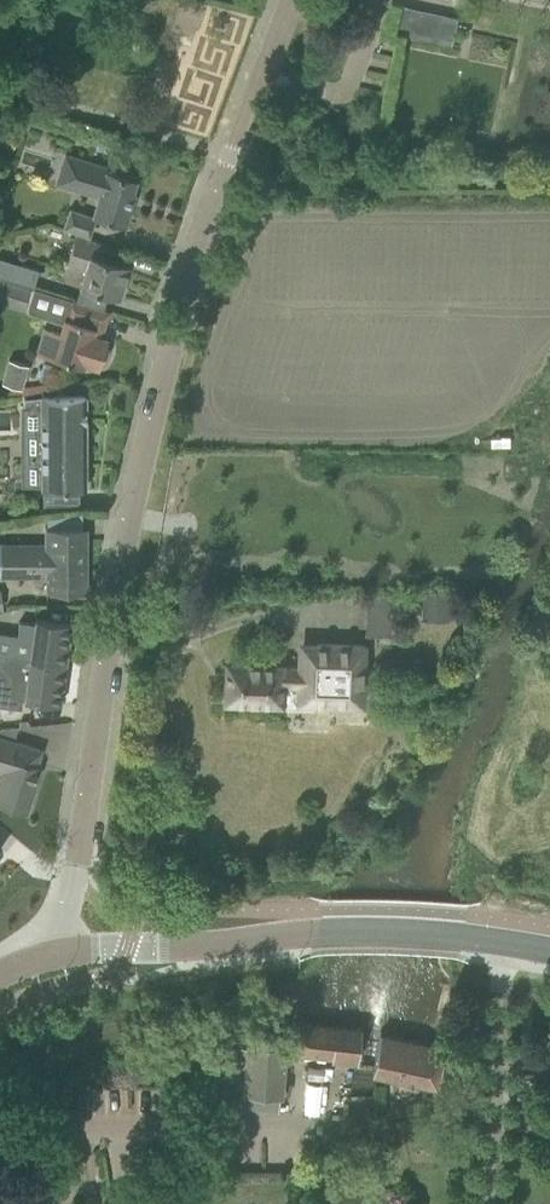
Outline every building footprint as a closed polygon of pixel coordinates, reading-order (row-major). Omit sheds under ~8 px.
[(455,50),(465,17),(410,1),(400,34),(455,50)] [(135,179),(106,171),(107,167),(74,158),(66,185),(99,195),(93,215),(124,224),(134,193),(131,192),(135,179)] [(63,228),(89,237),(95,222),(84,218),(86,213),(70,208),(63,228)] [(75,235),(67,261),(85,267),(79,286),(81,287),(107,295),(119,298),(129,266),(115,262),(119,248),(96,241),(75,235)] [(34,287),(39,270),(0,258),(0,277),(34,287)] [(32,291),(0,281),(0,302),(26,309),(32,291)] [(72,301),(70,300),(60,333),(44,328),(37,352),(53,357),(53,358),(82,366),(83,363),(99,367),(101,361),(103,362),(105,359),(107,356),(108,353),(108,350),(108,346),(105,345),(107,339),(101,337),(108,312),(72,301)] [(29,364),(9,358),(2,382),(22,388),(29,364)] [(42,395),(42,405),(37,405),(37,403),(28,403),(28,405),(22,405),(22,432),(42,432),(42,487),(43,487),(43,510),(79,507),(79,487),(85,487),(85,395),(42,395)] [(85,527),(61,527),(46,527),(46,544),(0,544),(1,575),(31,575),(31,578),(46,578),(46,591),(85,591),(85,527)] [(446,594),(424,594),(424,615),(447,614),(446,594)] [(48,620),(35,618),(35,622),(19,620),(17,634),(0,631),(0,660),(10,656),(66,663),(72,623),(48,620)] [(299,640),(299,651),(298,667),(228,665),(226,700),(280,702),(364,707),(368,642),(299,640)] [(20,707),(22,698),(37,700),(61,704),(66,663),(10,656),(0,660),(0,704),(20,707)] [(17,741),(0,736),(0,804),(27,812),(42,766),(35,764),(40,748),(17,741)] [(361,1029),(293,1022),(290,1054),(358,1061),(361,1029)] [(444,1048),(435,1046),(380,1034),(372,1072),(436,1086),(444,1048)] [(281,1093),(283,1075),(285,1045),(247,1041),(246,1046),(229,1045),(227,1071),(215,1070),(212,1104),(278,1109),(280,1093),(281,1093)]
